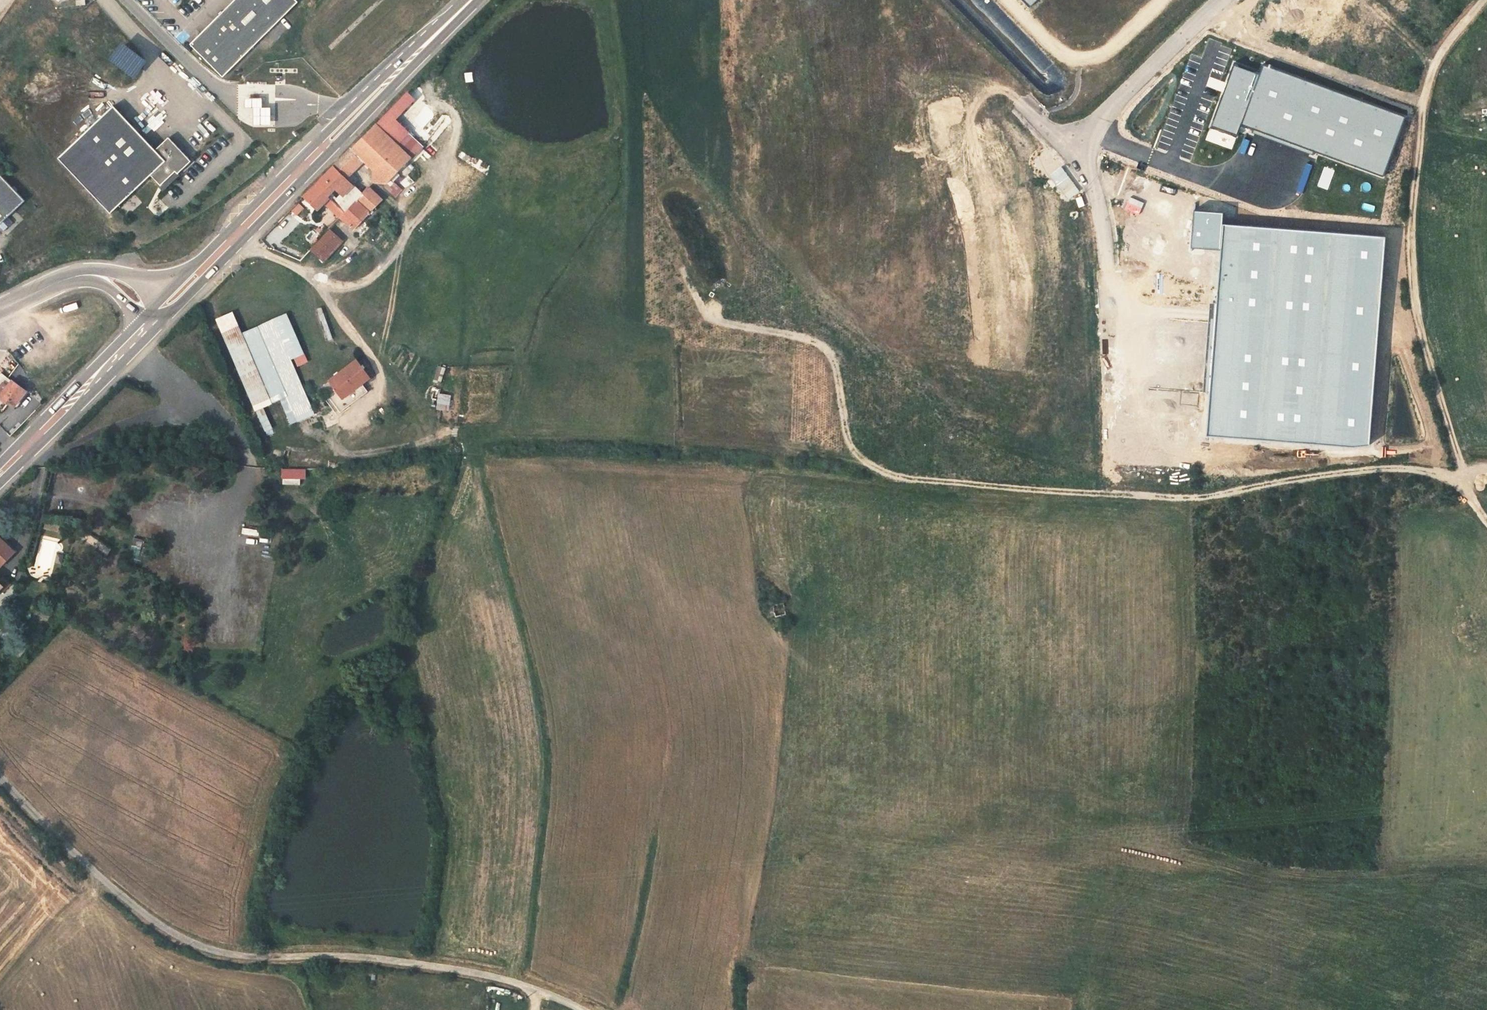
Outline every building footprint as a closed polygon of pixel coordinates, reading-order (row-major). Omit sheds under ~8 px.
[(190,45),(224,77),(298,1),(297,0),(234,0),(190,45)] [(1382,178),(1405,117),(1264,65),(1242,126),(1382,178)] [(1259,75),(1234,66),(1212,126),(1237,135),(1259,75)] [(113,106),(58,157),(111,213),(151,175),(161,185),(176,171),(178,174),(191,161),(169,137),(155,150),(113,106)] [(353,158),(389,192),(400,181),(373,154),(392,134),(385,127),(353,158)] [(365,217),(389,192),(353,158),(329,182),(342,195),(352,205),(351,216),(365,217)] [(0,174),(0,224),(25,201),(16,192),(12,187),(0,174)] [(340,227),(324,212),(342,195),(329,182),(281,231),(295,244),(306,232),(322,247),(329,239),(340,227)] [(1222,214),(1193,212),(1190,248),(1220,250),(1222,214)] [(329,239),(343,252),(360,234),(346,221),(340,227),(329,239)] [(1384,237),(1223,226),(1208,437),(1369,448),(1384,237)] [(332,264),(343,252),(329,239),(322,247),(318,251),(332,264)] [(239,263),(234,270),(237,273),(243,266),(239,263)] [(234,309),(214,318),(265,438),(275,434),(264,407),(280,400),(291,426),(316,416),(292,359),(296,358),(306,353),(287,312),(243,332),(234,309)] [(306,353),(296,358),(299,366),(309,361),(306,353)] [(341,398),(370,379),(357,361),(329,381),(341,398)] [(0,388),(0,397),(1,395),(9,401),(15,406),(27,391),(12,380),(12,381),(8,378),(0,388)] [(437,408),(447,409),(449,395),(439,394),(437,408)] [(306,481),(305,469),(282,469),(282,479),(301,478),(301,481),(306,481)] [(17,551),(0,535),(0,568),(1,569),(17,551)]
